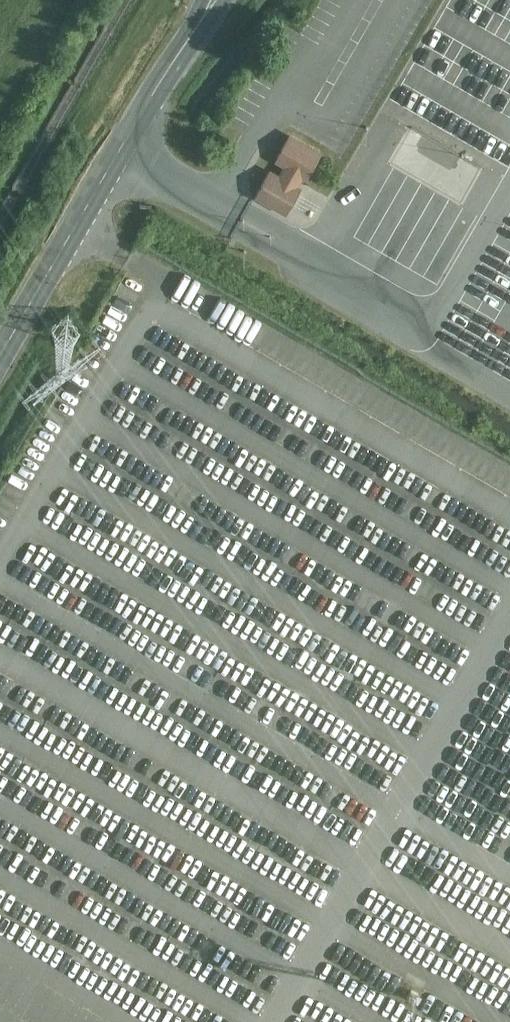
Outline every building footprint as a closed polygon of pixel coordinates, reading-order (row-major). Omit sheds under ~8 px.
[(286,214),(324,152),(294,134),(256,196),(286,214)]
